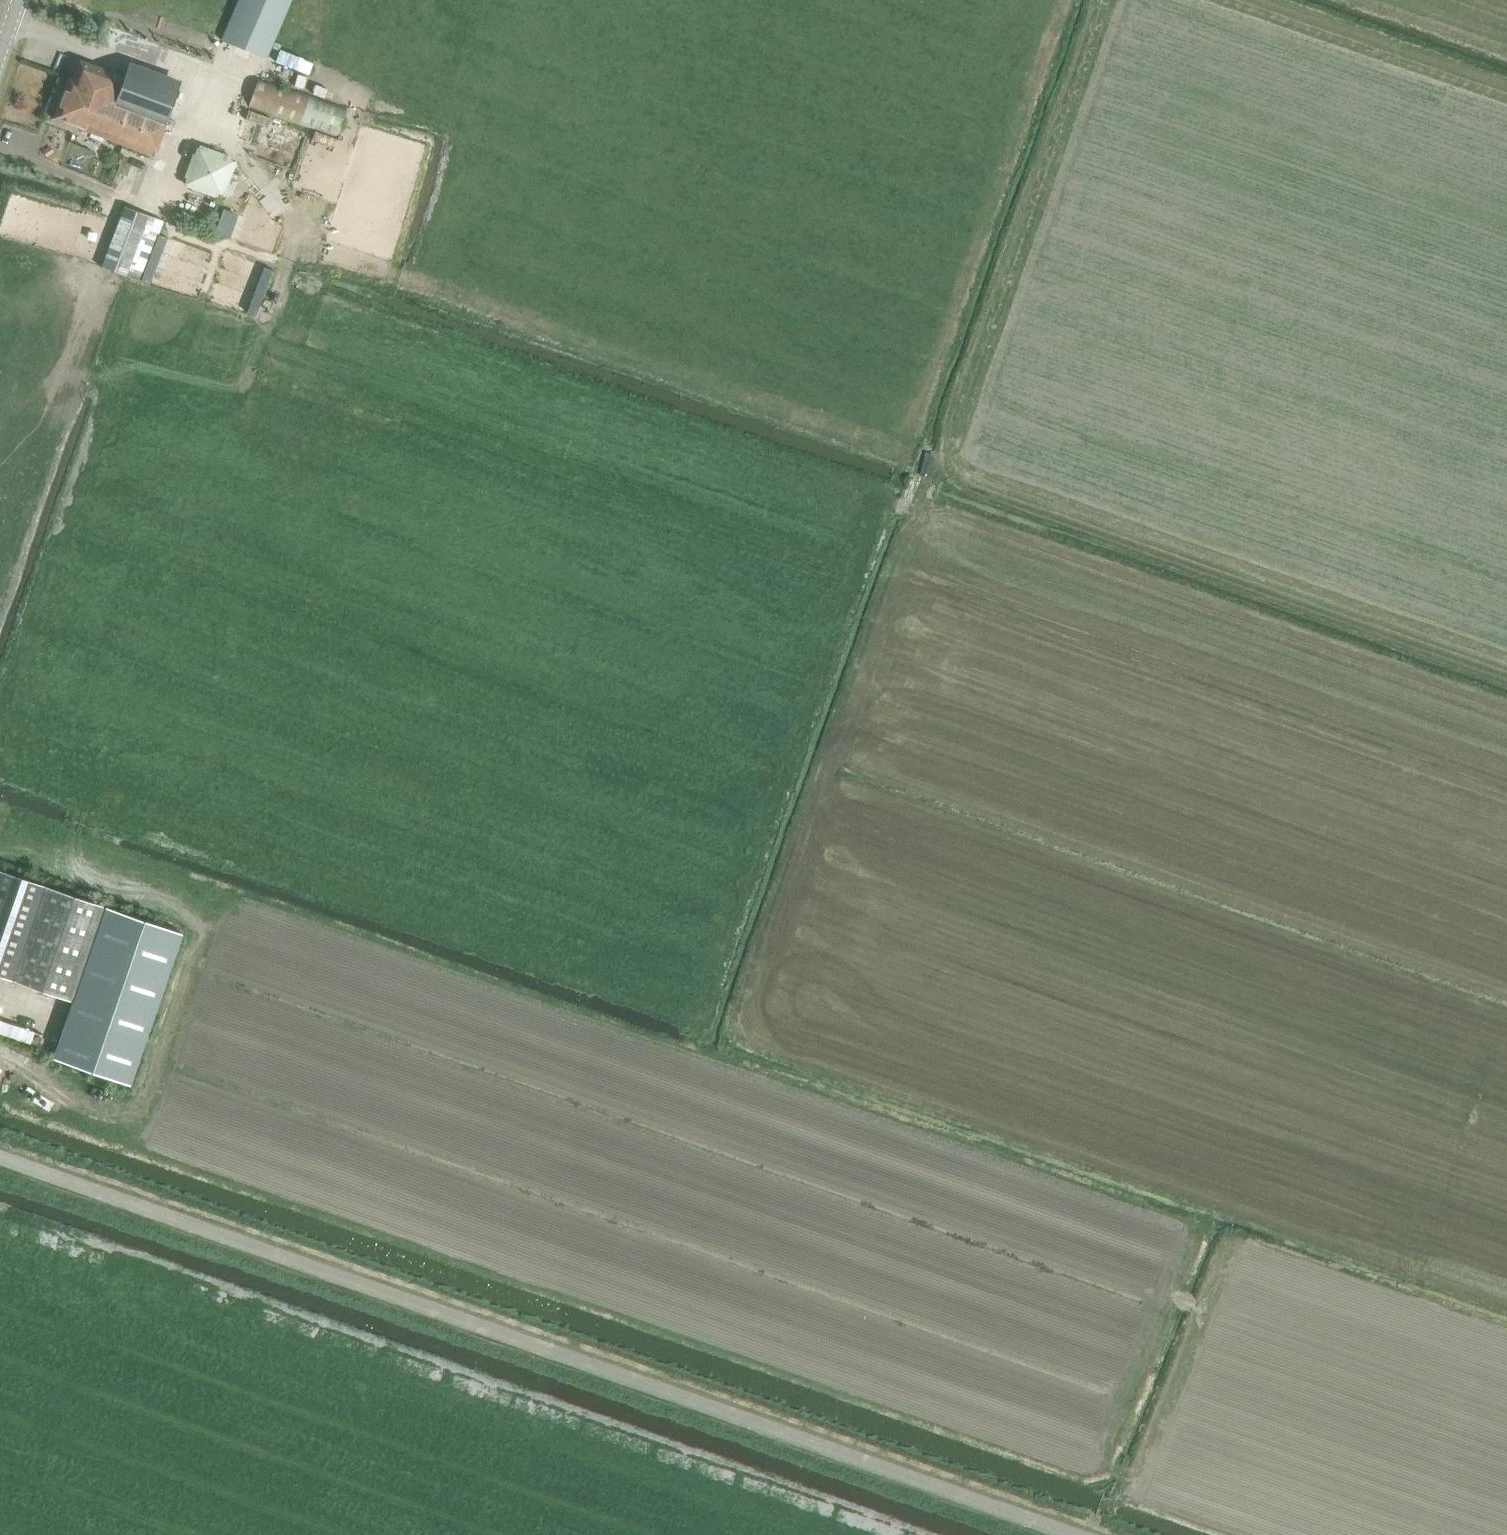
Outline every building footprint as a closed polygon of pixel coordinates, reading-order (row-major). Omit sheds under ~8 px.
[(223,40),(266,59),(291,0),(240,0),(223,40)] [(52,118),(153,156),(182,81),(129,62),(125,74),(83,58),(75,79),(69,77),(52,118)] [(347,108),(259,79),(250,106),(338,136),(347,108)] [(198,145),(185,185),(222,198),(238,159),(198,145)] [(101,267),(143,281),(165,221),(126,207),(101,267)] [(73,1003),(106,908),(1,872),(0,876),(0,978),(73,1003)] [(181,933),(107,908),(73,1003),(53,1058),(129,1084),(181,933)] [(31,1040),(34,1030),(0,1020),(0,1031),(31,1040)]
